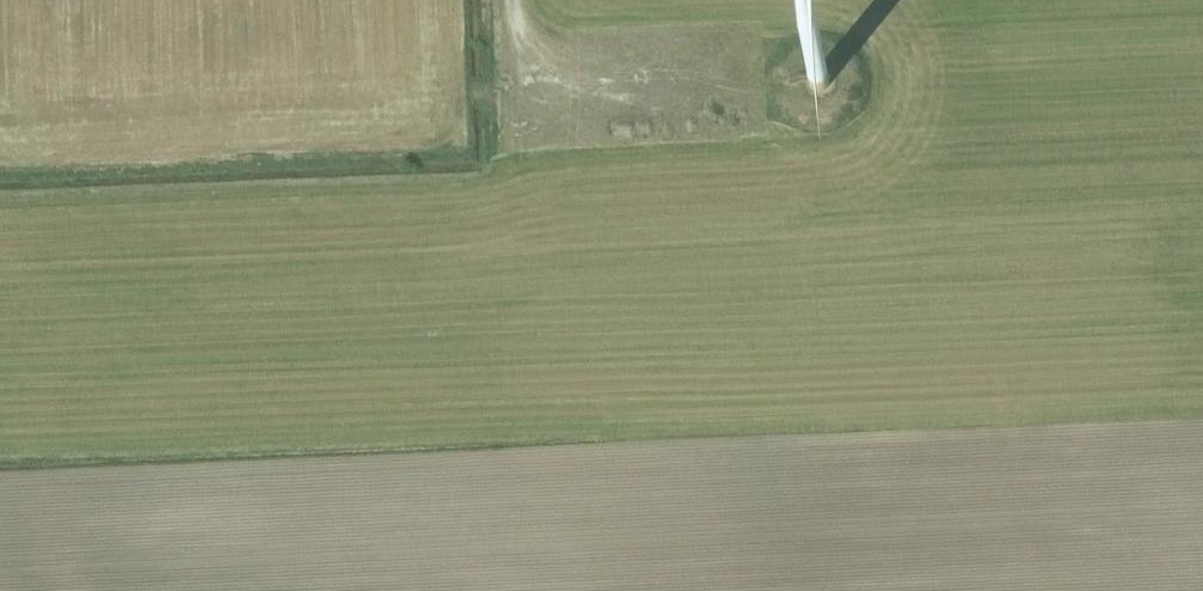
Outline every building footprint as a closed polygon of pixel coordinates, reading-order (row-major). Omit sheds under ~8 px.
[(804,80),(804,83),(804,85),(805,88),(806,91),(808,93),(810,94),(813,96),(816,97),(818,97),(821,97),(824,96),(826,94),(829,93),(830,91),(832,88),(832,85),(833,83),(832,80),(832,77),(830,75),(829,72),(826,71),(824,69),(821,68),(818,68),(816,68),(813,69),(810,71),(808,72),(806,75),(805,77),(804,80)]
